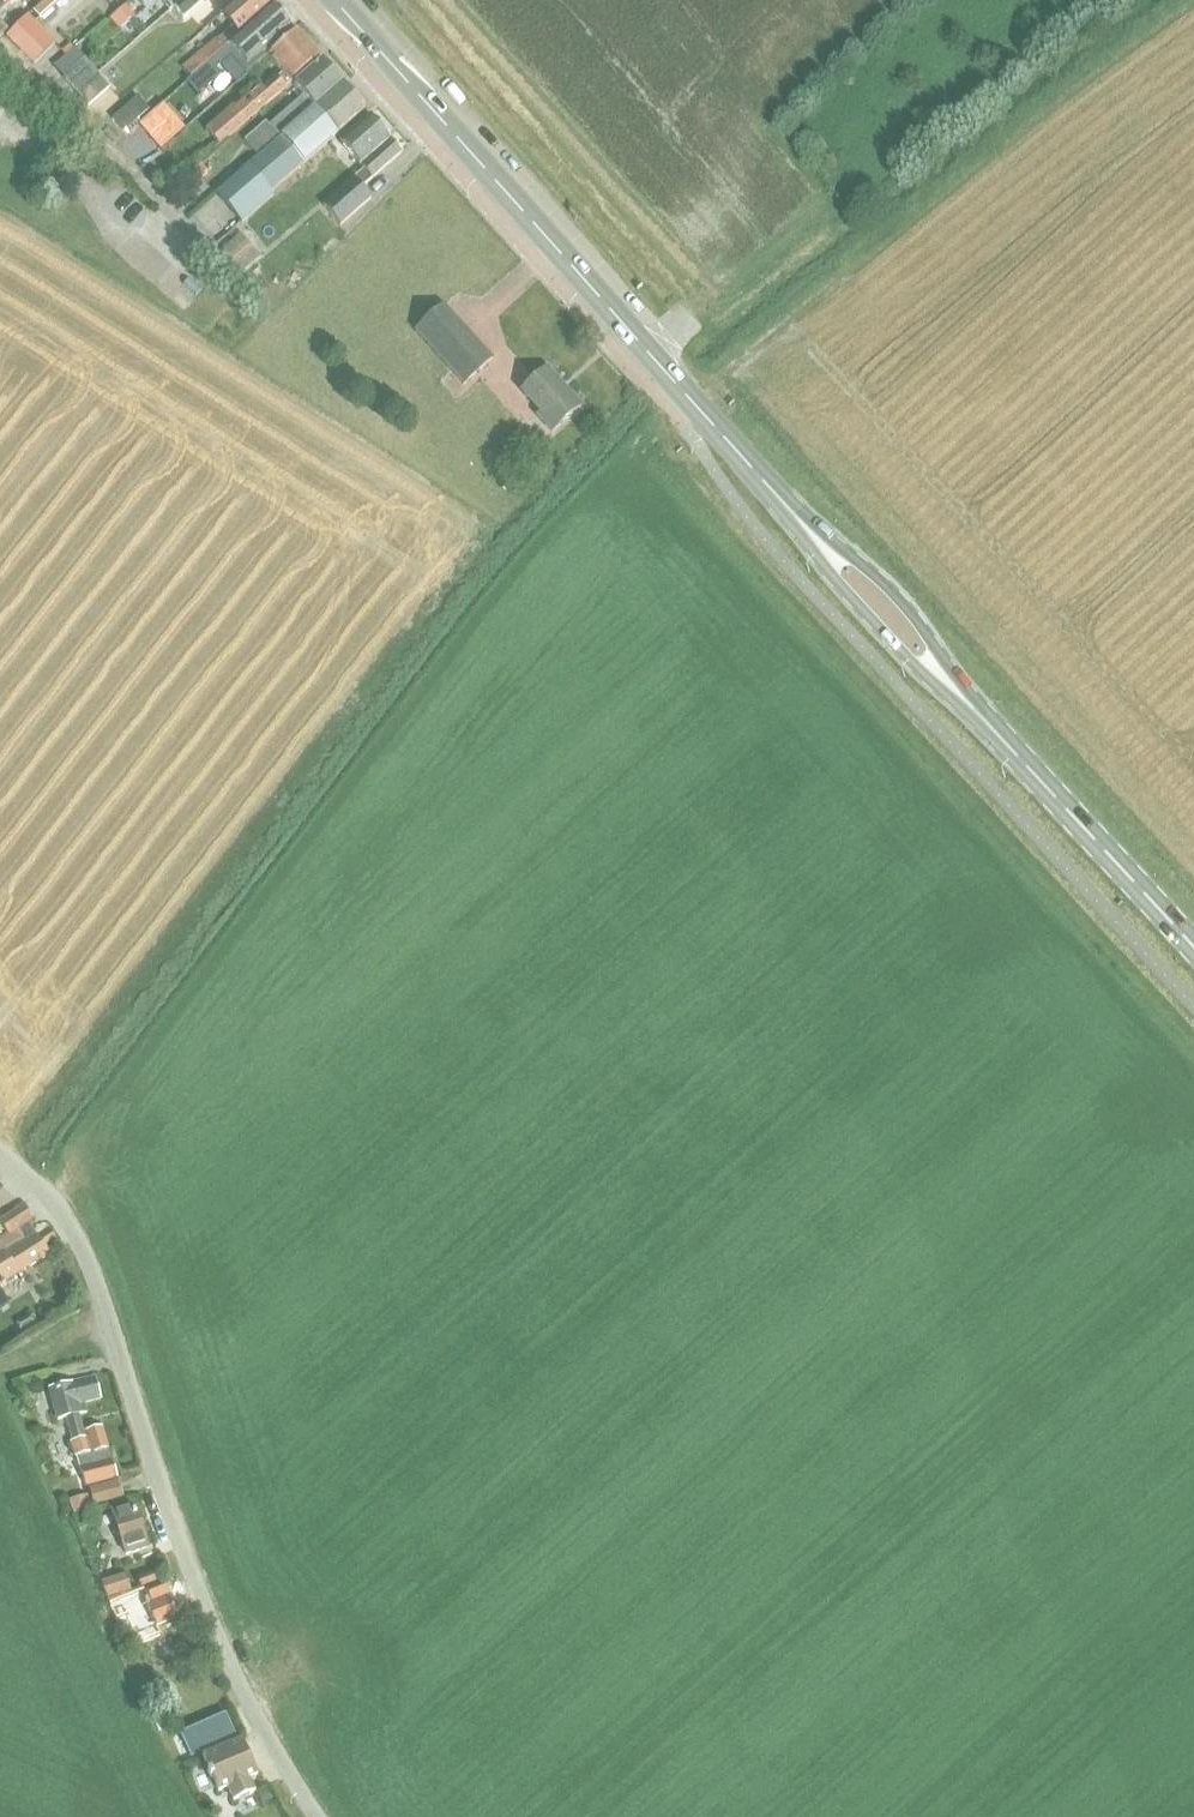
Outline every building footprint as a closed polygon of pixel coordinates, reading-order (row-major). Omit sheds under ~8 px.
[(15,0),(0,0),(0,13),(15,0)] [(40,22),(63,0),(49,0),(33,13),(40,22)] [(173,8),(182,18),(204,0),(182,0),(173,8)] [(181,70),(189,79),(207,63),(223,50),(273,7),(267,0),(237,0),(220,15),(232,29),(217,42),(215,40),(201,53),(181,70)] [(124,6),(110,19),(119,30),(134,16),(124,6)] [(189,79),(184,84),(196,96),(221,75),(216,69),(230,58),(246,76),(262,62),(267,57),(262,52),(290,27),(273,7),(223,50),(207,63),(189,79)] [(33,65),(54,45),(26,17),(5,38),(33,65)] [(218,146),(318,59),(295,33),(267,57),(262,62),(266,67),(270,63),(282,75),(276,79),(275,78),(261,91),(260,90),(236,111),(233,107),(205,131),(218,146)] [(96,74),(84,60),(62,79),(75,93),(96,74)] [(310,112),(341,85),(321,62),(293,87),(302,97),(269,127),(279,139),(310,112)] [(109,88),(96,74),(75,93),(87,107),(109,88)] [(341,85),(310,112),(333,138),(364,111),(341,85)] [(123,133),(148,111),(137,98),(111,120),(123,133)] [(160,151),(184,129),(162,104),(138,126),(160,151)] [(279,139),(302,165),(333,138),(310,112),(279,139)] [(353,179),(322,207),(340,227),(370,199),(361,189),(401,153),(369,117),(339,144),(363,171),(353,179)] [(279,139),(247,167),(269,194),(302,165),(279,139)] [(199,163),(177,182),(186,193),(208,175),(199,163)] [(247,167),(214,196),(236,222),(269,194),(247,167)] [(163,194),(171,187),(164,179),(156,186),(163,194)] [(241,234),(218,253),(238,276),(260,258),(241,234)] [(443,306),(415,332),(463,385),(491,360),(443,306)] [(550,434),(578,409),(544,371),(519,394),(538,414),(535,417),(550,434)] [(0,1252),(0,1287),(30,1267),(40,1283),(56,1273),(45,1257),(49,1255),(46,1250),(57,1243),(47,1228),(37,1235),(28,1223),(33,1219),(24,1205),(0,1221),(0,1226),(6,1236),(17,1230),(22,1238),(0,1252)] [(30,1315),(16,1323),(21,1332),(35,1324),(30,1315)] [(95,1377),(70,1383),(49,1389),(58,1420),(66,1418),(73,1442),(71,1442),(75,1456),(76,1455),(85,1485),(117,1477),(101,1427),(85,1431),(87,1438),(84,1439),(77,1415),(87,1413),(84,1403),(101,1399),(95,1377)] [(87,1495),(68,1501),(71,1514),(90,1508),(87,1495)] [(110,1510),(97,1515),(106,1538),(118,1534),(126,1555),(147,1547),(132,1503),(110,1510)] [(141,1588),(158,1580),(155,1572),(137,1580),(141,1588)] [(124,1575),(100,1583),(105,1599),(129,1591),(124,1575)] [(162,1581),(109,1604),(115,1619),(127,1613),(141,1645),(160,1637),(155,1626),(178,1616),(162,1581)] [(225,1714),(180,1735),(192,1761),(237,1739),(225,1714)] [(249,1778),(257,1774),(241,1739),(202,1757),(218,1792),(227,1788),(233,1801),(255,1791),(249,1778)] [(265,1792),(256,1796),(261,1806),(270,1802),(265,1792)]
